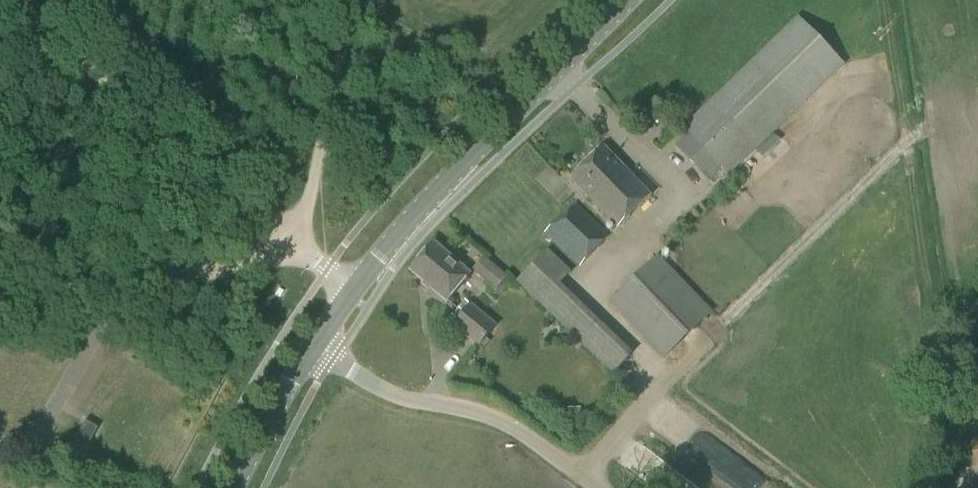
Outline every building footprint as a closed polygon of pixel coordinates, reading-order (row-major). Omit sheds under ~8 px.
[(728,177),(845,65),(798,15),(683,128),(688,133),(675,146),(709,182),(721,169),(728,177)] [(618,228),(651,196),(604,147),(571,179),(618,228)] [(580,268),(610,236),(574,202),(544,233),(580,268)] [(447,302),(471,274),(435,243),(411,270),(447,302)] [(572,273),(571,272),(548,249),(517,282),(614,375),(634,353),(562,284),(572,273)] [(664,360),(714,312),(659,254),(610,302),(664,360)] [(481,274),(509,290),(516,276),(488,260),(481,274)] [(479,348),(499,326),(472,304),(452,326),(479,348)] [(85,454),(98,429),(86,422),(72,447),(85,454)]
